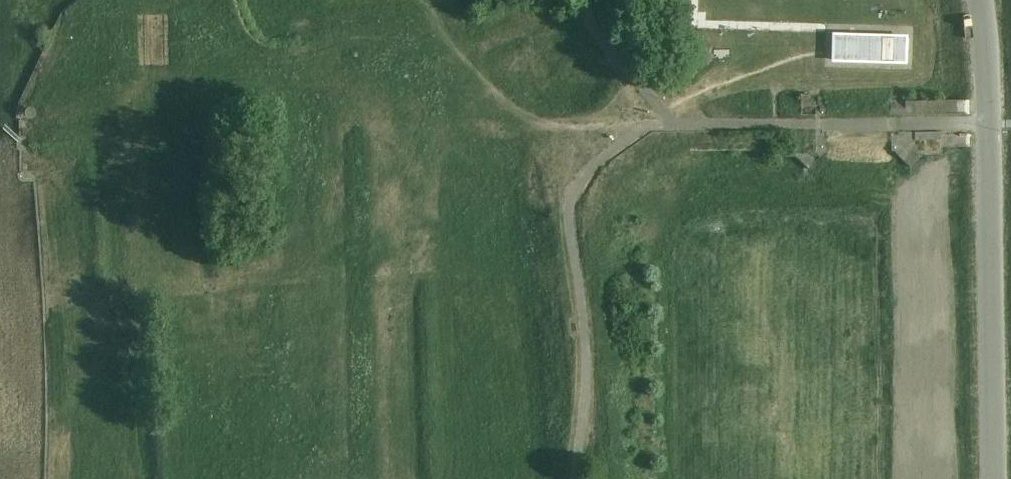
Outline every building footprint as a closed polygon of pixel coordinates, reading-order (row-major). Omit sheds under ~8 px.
[(905,62),(905,37),(834,35),(833,60),(905,62)]
